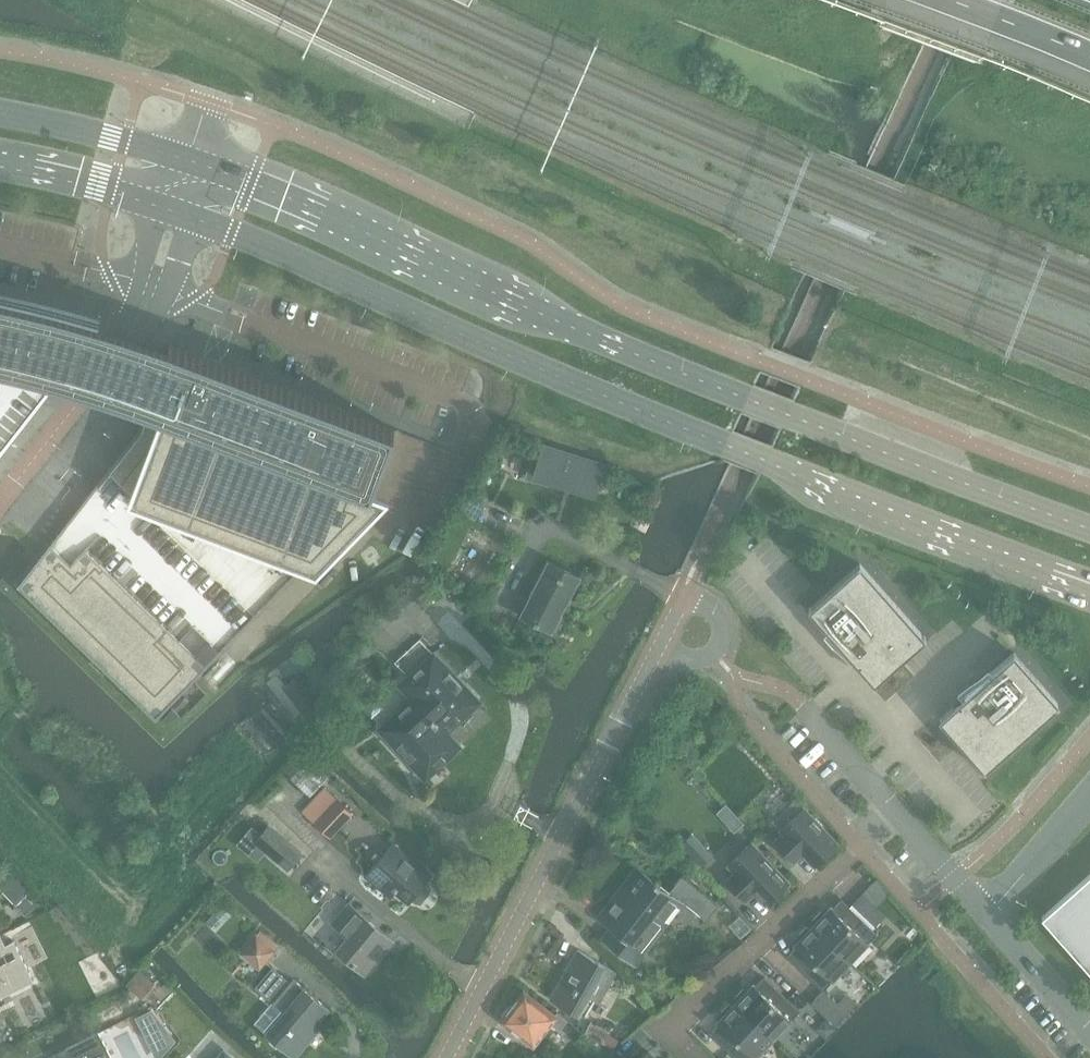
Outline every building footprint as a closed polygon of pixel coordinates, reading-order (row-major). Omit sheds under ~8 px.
[(50,385),(56,378),(70,382),(91,389),(93,389),(113,395),(122,398),(147,407),(138,431),(18,585),(21,588),(156,719),(224,649),(302,568),(317,573),(390,499),(371,492),(394,429),(262,379),(218,363),(169,344),(156,339),(138,333),(128,330),(125,329),(100,321),(61,310),(29,302),(0,296),(0,450),(50,385)] [(605,465),(543,445),(533,474),(564,483),(565,481),(577,485),(576,487),(596,494),(605,465)] [(484,502),(467,493),(459,508),(476,517),(484,502)] [(551,560),(521,616),(551,633),(580,576),(551,560)] [(923,636),(859,564),(811,607),(811,606),(808,609),(852,658),(875,682),(900,660),(900,661),(926,638),(924,635),(923,636)] [(420,639),(394,663),(406,675),(396,684),(411,701),(456,750),(459,747),(446,733),(467,714),(463,710),(475,698),(420,639)] [(986,767),(1058,704),(1016,655),(1014,652),(965,696),(953,707),(940,719),(962,744),(984,770),(987,768),(986,767)] [(296,716),(303,710),(304,712),(320,700),(299,674),(286,685),(277,673),(267,681),(296,716)] [(411,701),(380,729),(422,774),(434,762),(438,767),(456,750),(411,701)] [(739,726),(728,737),(735,744),(746,733),(739,726)] [(309,797),(329,776),(310,758),(290,778),(309,797)] [(302,812),(329,837),(352,813),(325,788),(302,812)] [(815,817),(813,819),(795,800),(773,821),(785,833),(775,842),(790,859),(800,849),(816,866),(838,845),(822,828),(823,826),(815,817)] [(268,825),(253,842),(287,870),(301,853),(268,825)] [(680,845),(701,867),(713,856),(692,834),(680,845)] [(430,875),(393,843),(366,875),(391,896),(395,890),(408,901),(410,899),(414,903),(420,904),(430,893),(428,886),(424,883),(430,875)] [(768,856),(765,858),(751,843),(729,864),(736,872),(727,882),(742,898),(752,889),(767,904),(789,883),(773,867),(776,865),(768,856)] [(613,899),(600,916),(613,927),(604,937),(634,962),(663,925),(660,922),(677,900),(680,903),(683,900),(707,918),(719,903),(682,874),(668,892),(659,885),(661,883),(656,879),(654,881),(643,873),(620,903),(613,899)] [(0,882),(0,887),(15,902),(26,891),(8,874),(0,882)] [(1042,918),(1089,972),(1089,875),(1042,918)] [(862,891),(848,906),(860,917),(871,928),(880,918),(869,908),(874,903),(876,905),(887,893),(873,879),(862,891)] [(25,916),(36,906),(26,895),(15,906),(25,916)] [(821,911),(813,920),(816,923),(813,926),(850,962),(877,933),(871,928),(860,917),(848,906),(842,899),(833,909),(831,907),(824,914),(821,911)] [(349,903),(332,923),(348,936),(336,950),(366,974),(394,941),(349,903)] [(222,905),(206,922),(216,932),(233,915),(222,905)] [(741,915),(729,925),(740,938),(752,928),(741,915)] [(824,990),(850,962),(813,926),(810,929),(807,926),(799,935),(802,938),(795,945),(796,947),(788,956),(824,990)] [(255,933),(240,953),(261,970),(276,950),(255,933)] [(6,945),(0,934),(0,998),(34,982),(14,940),(6,945)] [(577,950),(550,999),(579,1015),(590,997),(599,1002),(617,972),(577,950)] [(290,981),(273,966),(255,987),(272,1001),(255,1022),(295,1057),(316,1032),(312,1028),(329,1009),(293,978),(290,981)] [(140,969),(127,984),(142,997),(155,982),(140,969)] [(746,992),(743,989),(735,997),(738,1000),(735,1003),(773,1039),(800,1011),(764,977),(755,986),(753,984),(746,992)] [(530,1044),(548,1023),(558,1030),(565,1021),(556,1013),(553,1016),(524,992),(515,1004),(509,1005),(504,1011),(503,1018),(502,1020),(530,1044)] [(829,995),(816,1008),(837,1028),(859,1006),(850,998),(842,1007),(829,995)] [(773,1039),(735,1003),(732,1007),(729,1004),(721,1012),(724,1015),(717,1022),(719,1024),(710,1033),(736,1057),(755,1057),(773,1039)] [(825,1019),(820,1024),(820,1034),(825,1039),(835,1029),(825,1019)] [(623,1039),(592,1023),(585,1034),(613,1049),(623,1039)] [(100,1033),(66,1049),(71,1057),(112,1057),(100,1033)]
